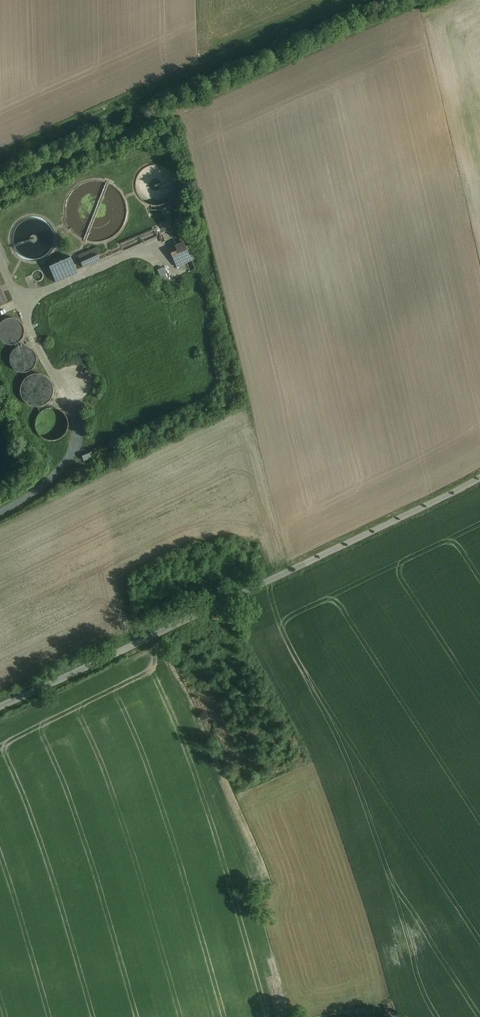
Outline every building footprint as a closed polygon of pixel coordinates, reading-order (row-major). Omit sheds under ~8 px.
[(21,220),(17,223),(14,227),(12,231),(11,236),(11,241),(12,246),(13,250),(16,254),(20,257),(24,260),(29,261),(34,262),(39,261),(43,259),(47,257),(51,253),(54,249),(55,244),(56,240),(56,235),(54,230),(52,226),(48,222),(44,219),(40,217),(35,216),(30,217),(25,218),(21,220)] [(185,246),(183,242),(175,246),(177,250),(170,253),(174,262),(180,259),(189,255),(192,254),(189,245),(185,246)] [(100,254),(97,247),(78,256),(83,267),(100,260),(99,258),(98,255),(100,254)] [(51,262),(56,279),(78,273),(74,256),(51,262)] [(162,267),(157,270),(163,282),(168,280),(162,267)] [(85,460),(95,456),(93,451),(83,455),(85,460)]
